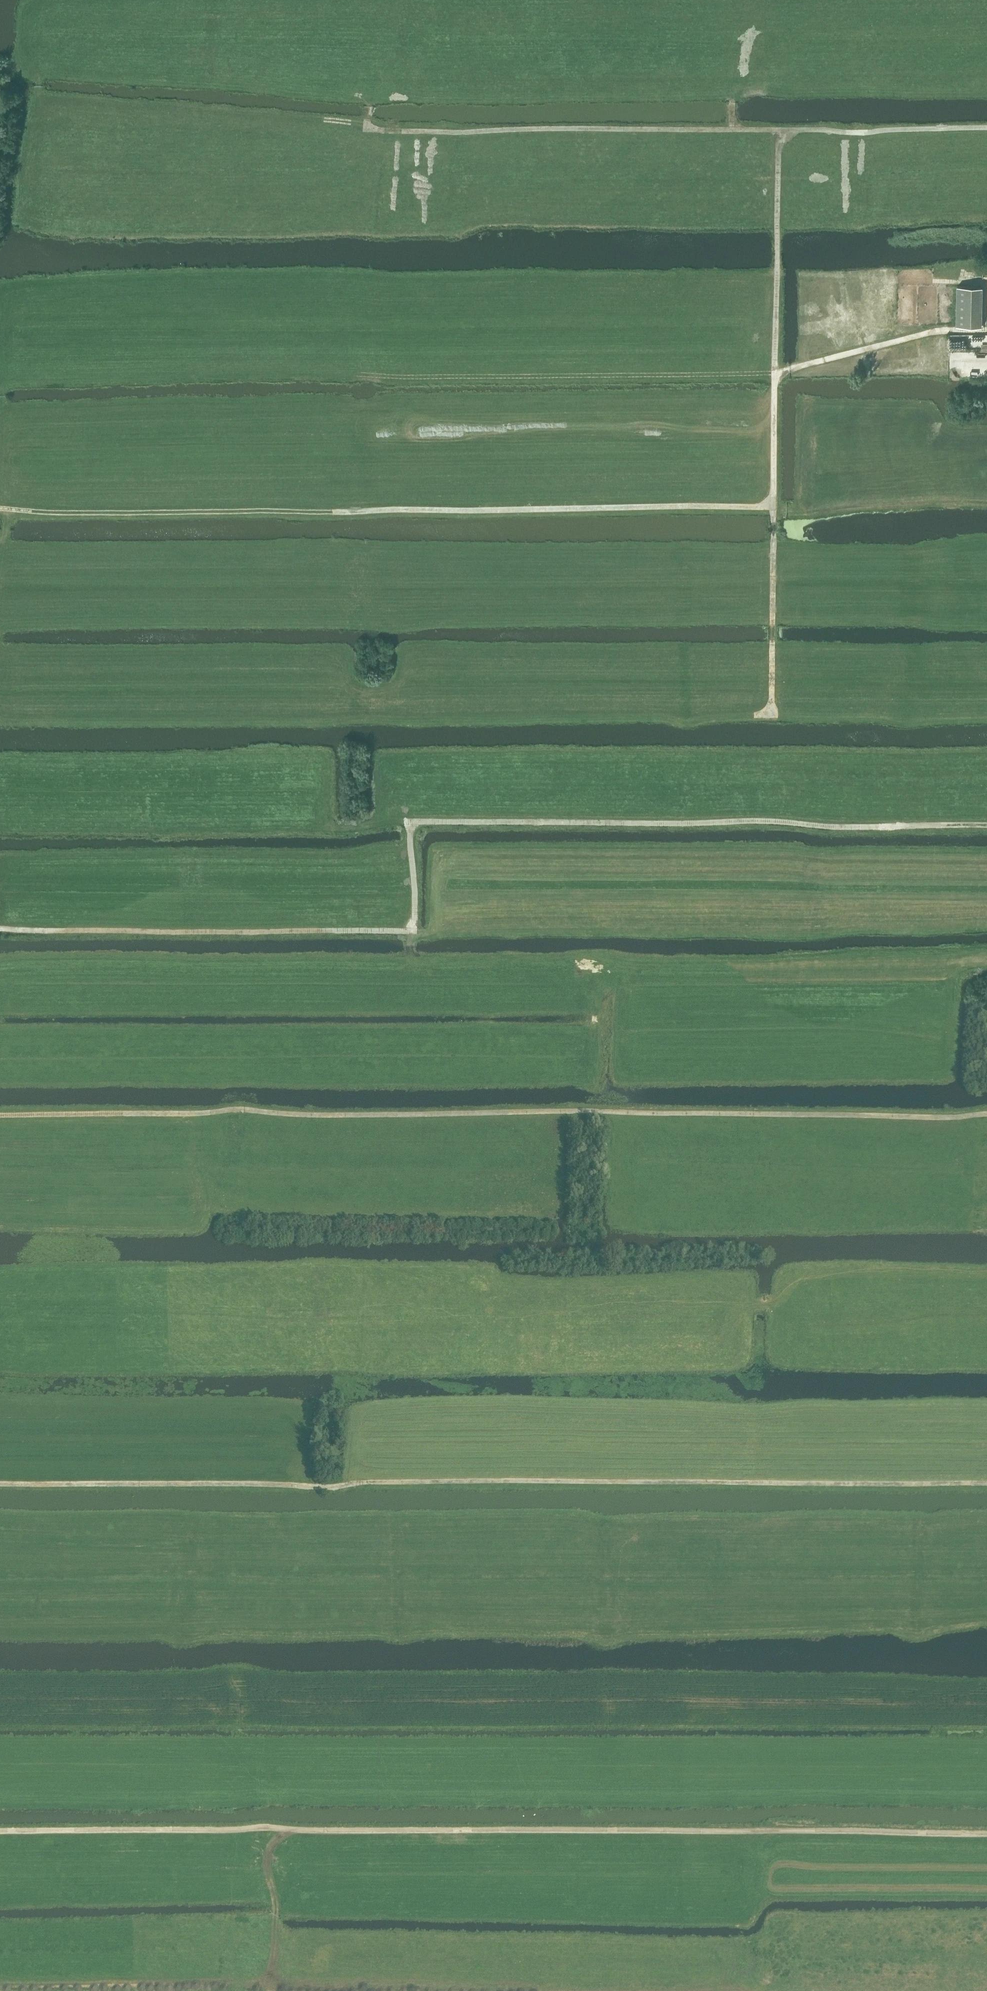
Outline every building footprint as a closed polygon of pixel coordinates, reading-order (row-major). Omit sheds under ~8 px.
[(982,327),(983,287),(958,286),(957,326),(982,327)]
